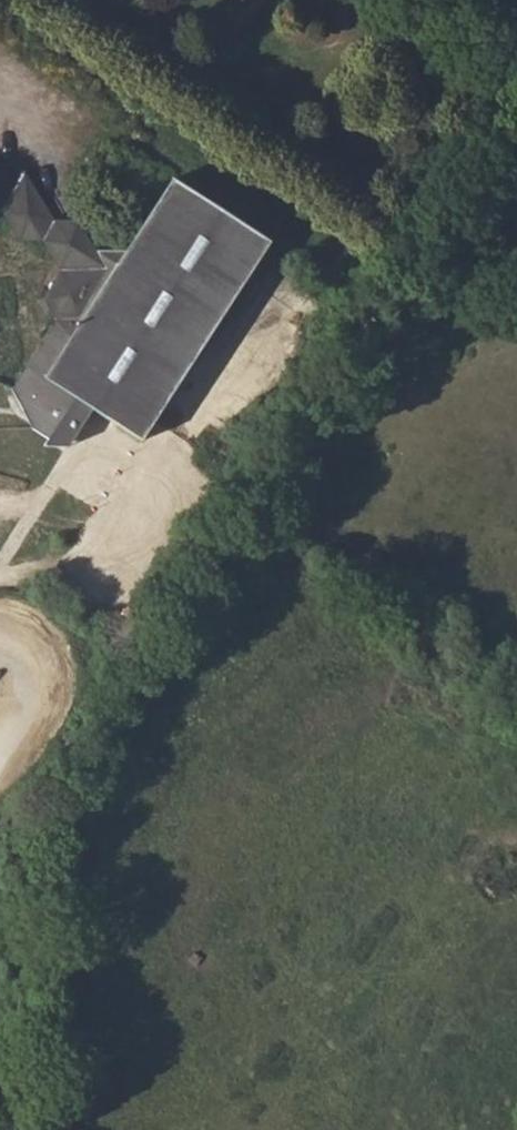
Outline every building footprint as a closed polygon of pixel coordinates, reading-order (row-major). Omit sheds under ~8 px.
[(8,226),(22,254),(43,255),(61,286),(47,315),(58,335),(12,404),(32,442),(45,451),(47,460),(69,461),(96,421),(142,455),(277,257),(181,191),(130,262),(98,261),(81,229),(56,227),(31,180),(0,181),(0,226),(8,226)] [(185,986),(191,977),(180,971),(174,980),(185,986)]
